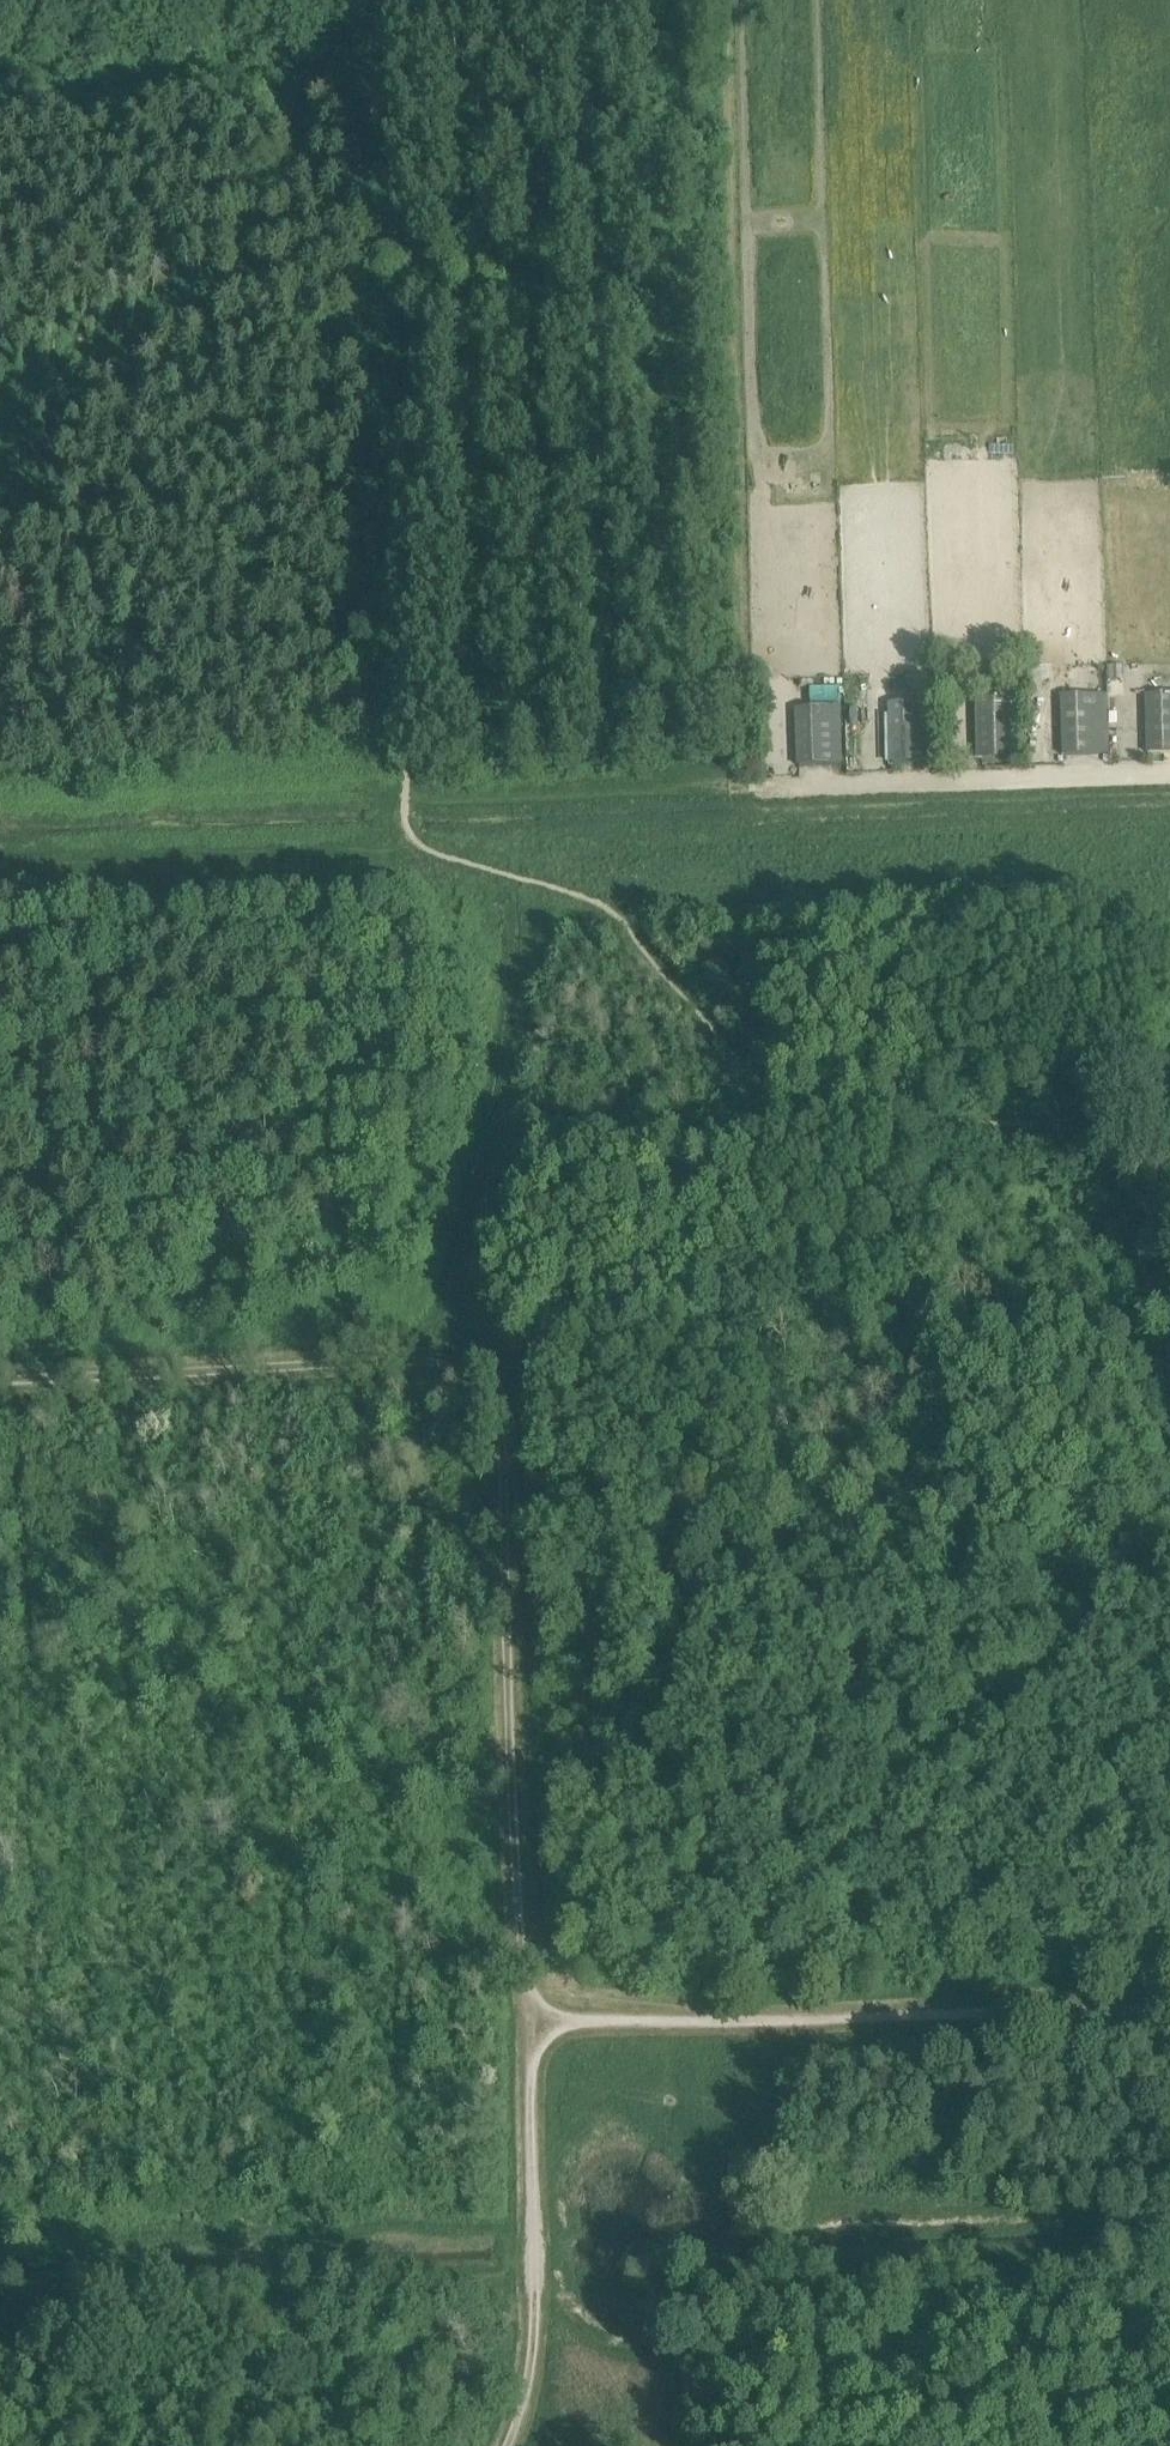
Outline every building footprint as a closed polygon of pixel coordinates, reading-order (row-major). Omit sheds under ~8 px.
[(1010,664),(1011,689),(1034,688),(1033,663),(1010,664)] [(1107,681),(1122,681),(1122,666),(1107,667),(1107,681)] [(906,675),(907,692),(934,692),(934,675),(906,675)] [(1169,754),(1169,696),(1146,697),(1147,755),(1169,754)] [(1062,757),(1105,756),(1104,698),(1061,699),(1062,757)] [(981,759),(1024,758),(1023,700),(980,701),(981,759)] [(891,763),(934,761),(931,703),(888,705),(891,763)] [(798,766),(841,765),(839,707),(796,709),(798,766)]
